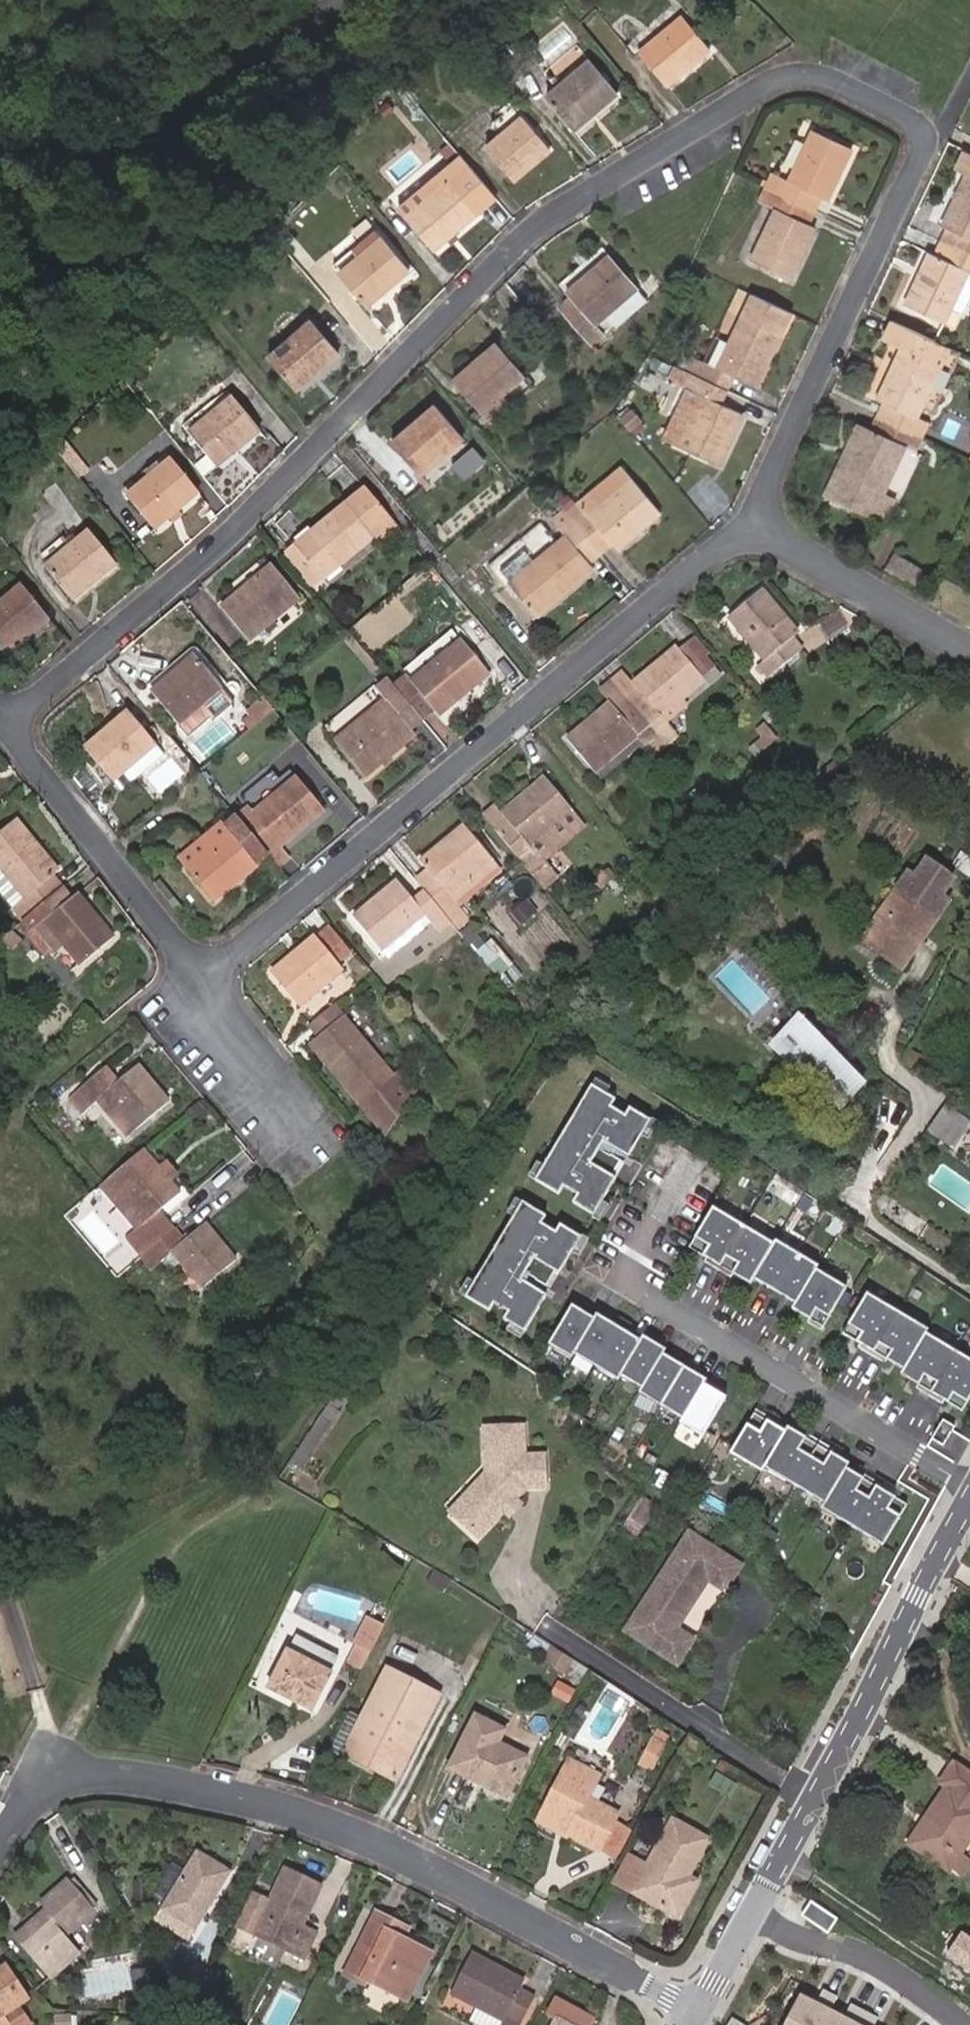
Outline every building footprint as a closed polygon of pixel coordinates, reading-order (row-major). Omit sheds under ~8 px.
[(711,51),(684,19),(641,53),(669,86),(711,51)] [(618,93),(591,61),(549,96),(576,128),(618,93)] [(515,181),(553,149),(525,116),(524,117),(514,105),(492,124),(502,135),(488,148),(515,181)] [(774,189),(814,208),(820,196),(826,199),(851,150),(812,131),(788,181),(781,177),(774,189)] [(966,153),(956,173),(965,178),(941,227),(951,232),(944,245),(969,258),(969,155),(966,153)] [(434,249),(477,214),(498,198),(470,164),(449,181),(406,216),(434,249)] [(399,208),(406,216),(449,181),(442,172),(399,208)] [(807,223),(814,208),(774,189),(767,186),(760,200),(775,208),(750,259),(788,277),(814,227),(807,223)] [(412,270),(384,237),(342,271),(369,304),(412,270)] [(944,245),(936,260),(927,257),(903,308),(942,327),(950,312),(957,316),(969,292),(969,258),(944,245)] [(648,300),(611,256),(569,292),(575,299),(562,308),(593,345),(605,334),(597,325),(616,308),(624,318),(648,300)] [(688,367),(723,385),(730,372),(753,384),(791,310),(752,291),(724,347),(703,337),(694,354),(688,367)] [(340,351),(313,318),(269,354),(297,386),(340,351)] [(950,351),(888,321),(879,340),(901,352),(877,401),(883,404),(876,417),(920,440),(927,426),(916,420),(950,351)] [(526,377),(497,343),(455,380),(483,413),(526,377)] [(716,399),(723,385),(688,367),(680,381),(685,383),(703,393),(678,442),(715,462),(740,411),(716,399)] [(661,434),(678,442),(703,393),(685,383),(661,434)] [(259,429),(232,395),(189,431),(216,464),(259,429)] [(420,474),(464,438),(436,405),(393,440),(420,474)] [(920,440),(876,417),(868,433),(862,429),(827,500),(865,519),(902,448),(913,454),(920,440)] [(827,500),(862,429),(857,427),(822,497),(827,500)] [(59,439),(48,448),(76,480),(87,470),(59,439)] [(198,489),(171,457),(129,492),(156,525),(198,489)] [(569,516),(597,549),(609,539),(614,545),(655,511),(628,477),(617,464),(574,499),(581,505),(569,516)] [(326,578),(375,537),(394,521),(365,487),(297,544),(326,578)] [(585,559),(597,549),(569,516),(559,504),(547,515),(561,531),(552,539),(537,520),(490,560),(506,580),(511,576),(537,608),(590,566),(585,559)] [(379,543),(399,527),(394,521),(375,537),(379,543)] [(121,562),(93,529),(51,565),(78,598),(121,562)] [(316,586),(326,578),(297,544),(288,552),(316,586)] [(928,569),(895,550),(885,568),(917,587),(928,569)] [(302,599),(274,565),(223,606),(252,640),(302,599)] [(28,584),(0,608),(0,637),(13,652),(56,618),(28,584)] [(798,632),(761,588),(728,616),(763,660),(757,665),(767,676),(800,649),(792,638),(798,632)] [(388,679),(418,717),(431,706),(437,712),(488,670),(460,637),(408,679),(400,668),(388,679)] [(636,688),(624,698),(664,745),(675,736),(664,723),(684,706),(679,699),(716,668),(690,637),(671,648),(631,682),(636,688)] [(229,694),(200,659),(158,694),(187,728),(196,740),(238,705),(229,694)] [(622,671),(610,681),(624,698),(636,688),(631,682),(622,671)] [(340,734),(332,740),(362,776),(414,733),(407,726),(418,717),(388,679),(376,688),(370,681),(326,718),(340,734)] [(599,691),(608,702),(613,707),(624,698),(610,681),(599,691)] [(565,738),(593,771),(634,734),(641,742),(652,754),(664,745),(624,698),(613,707),(608,702),(565,738)] [(248,726),(267,714),(259,701),(239,713),(248,726)] [(163,749),(134,715),(93,749),(121,783),(163,749)] [(319,723),(332,740),(340,734),(326,718),(319,723)] [(776,737),(762,722),(753,730),(758,736),(752,743),(760,752),(776,737)] [(634,734),(593,771),(601,780),(641,742),(634,734)] [(490,826),(521,864),(539,885),(555,873),(542,854),(582,822),(570,806),(542,774),(499,810),(504,816),(490,826)] [(253,807),(241,817),(270,851),(281,841),(286,847),(328,812),(300,778),(257,813),(253,807)] [(490,799),(477,810),(490,826),(504,816),(499,810),(490,799)] [(270,851),(241,817),(230,827),(235,832),(192,867),(220,901),(263,866),(258,861),(270,851)] [(69,887),(59,875),(65,869),(23,819),(0,839),(0,862),(2,865),(31,898),(21,907),(30,919),(69,887)] [(451,916),(457,924),(458,923),(459,922),(469,914),(460,904),(502,869),(489,854),(491,853),(463,819),(419,856),(426,864),(435,875),(424,884),(424,885),(429,890),(451,916)] [(229,825),(186,860),(192,867),(235,832),(230,827),(229,825)] [(270,851),(284,868),(295,858),(286,847),(281,841),(270,851)] [(900,969),(948,901),(941,896),(953,879),(926,861),(914,878),(908,873),(860,940),(900,969)] [(414,873),(424,884),(435,875),(426,864),(414,873)] [(0,866),(0,883),(21,907),(31,898),(2,865),(0,866)] [(451,916),(429,890),(418,899),(403,880),(359,915),(386,950),(431,914),(438,923),(446,932),(455,926),(457,924),(451,916)] [(79,898),(69,887),(30,919),(41,930),(44,928),(63,950),(70,944),(87,963),(120,934),(86,892),(79,898)] [(539,906),(527,893),(510,909),(522,921),(539,906)] [(431,914),(386,950),(393,958),(438,923),(431,914)] [(360,950),(337,924),(321,938),(319,936),(283,966),(307,996),(344,966),(342,964),(360,950)] [(499,980),(514,965),(478,930),(464,945),(499,980)] [(337,1008),(314,1027),(325,1041),(316,1049),(382,1127),(388,1128),(393,1128),(421,1089),(406,1071),(399,1081),(337,1008)] [(864,1085),(798,1017),(778,1039),(843,1106),(864,1085)] [(843,1106),(778,1039),(771,1047),(839,1109),(843,1106)] [(171,1101),(140,1064),(120,1081),(107,1066),(88,1083),(69,1098),(81,1112),(104,1094),(134,1132),(171,1101)] [(613,1099),(591,1086),(536,1180),(560,1195),(564,1188),(577,1195),(573,1202),(595,1214),(651,1120),(630,1108),(625,1117),(609,1107),(613,1099)] [(969,1126),(969,1122),(946,1105),(927,1130),(953,1149),(969,1126)] [(95,1192),(131,1236),(125,1240),(142,1260),(145,1257),(181,1227),(164,1207),(184,1190),(148,1146),(95,1192)] [(545,1217),(523,1203),(467,1298),(492,1312),(496,1305),(509,1312),(505,1319),(527,1332),(583,1237),(562,1225),(557,1234),(540,1225),(545,1217)] [(851,1284),(713,1205),(689,1246),(708,1257),(706,1261),(731,1275),(733,1270),(751,1281),(753,1276),(794,1299),(789,1309),(807,1319),(804,1324),(823,1334),(851,1284)] [(189,1238),(181,1227),(145,1257),(154,1267),(176,1249),(207,1287),(242,1257),(210,1220),(189,1238)] [(867,1294),(844,1333),(903,1367),(900,1377),(960,1412),(969,1395),(969,1360),(926,1334),(927,1329),(867,1294)] [(637,1344),(570,1305),(548,1342),(615,1382),(621,1372),(642,1385),(637,1394),(703,1433),(725,1396),(658,1358),(664,1349),(642,1336),(637,1344)] [(803,1437),(756,1408),(730,1450),(760,1468),(763,1462),(827,1501),(824,1505),(881,1539),(902,1505),(886,1495),(889,1490),(828,1453),(832,1449),(806,1434),(803,1437)] [(526,1489),(545,1488),(543,1455),(525,1455),(524,1426),(484,1428),(486,1474),(450,1511),(479,1538),(504,1512),(516,1499),(526,1489)] [(644,1525),(656,1505),(642,1496),(630,1516),(644,1525)] [(508,1517),(521,1503),(516,1499),(504,1512),(508,1517)] [(636,1538),(644,1525),(630,1516),(621,1529),(636,1538)] [(676,1629),(707,1580),(724,1591),(740,1566),(689,1532),(635,1615),(651,1626),(641,1641),(676,1665),(692,1639),(676,1629)] [(641,1641),(651,1626),(635,1615),(625,1631),(641,1641)] [(370,1652),(384,1624),(369,1617),(355,1644),(370,1652)] [(302,1658),(310,1641),(296,1634),(287,1650),(302,1658)] [(311,1710),(331,1673),(329,1672),(338,1656),(310,1641),(302,1658),(287,1650),(268,1688),(311,1710)] [(587,1670),(550,1645),(542,1658),(580,1682),(587,1670)] [(395,1781),(439,1695),(387,1668),(342,1755),(395,1781)] [(506,1797),(526,1756),(497,1742),(503,1729),(475,1715),(449,1769),(506,1797)] [(651,1773),(667,1744),(653,1736),(637,1765),(651,1773)] [(598,1850),(617,1813),(587,1798),(599,1775),(569,1759),(542,1810),(572,1825),(568,1834),(598,1850)] [(969,1836),(969,1771),(956,1761),(941,1782),(947,1787),(927,1818),(932,1822),(915,1847),(948,1869),(958,1854),(969,1836)] [(572,1825),(542,1810),(538,1819),(568,1834),(572,1825)] [(617,1859),(636,1823),(617,1813),(598,1850),(617,1859)] [(915,1847),(932,1822),(927,1818),(910,1843),(915,1847)] [(677,1917),(696,1881),(688,1876),(708,1840),(672,1820),(648,1865),(630,1856),(615,1883),(677,1917)] [(187,1941),(229,1872),(197,1854),(156,1922),(187,1941)] [(969,1863),(969,1862),(958,1854),(948,1869),(952,1870),(961,1877),(969,1863)] [(302,1926),(321,1887),(285,1870),(254,1936),(304,1959),(316,1933),(302,1926)] [(80,1952),(64,1935),(93,1910),(68,1881),(41,1904),(47,1910),(15,1938),(50,1978),(80,1952)] [(407,2000),(430,1954),(401,1940),(406,1929),(375,1914),(346,1974),(376,1989),(378,1986),(407,2000)] [(962,1932),(947,1955),(969,1970),(969,1937),(962,1932)] [(535,1996),(521,1989),(523,1984),(491,1968),(492,1965),(470,1954),(450,1993),(504,2021),(502,2024),(520,2024),(535,1996)] [(4,2015),(17,2007),(30,1998),(9,1965),(0,1971),(0,2024),(11,2024),(4,2015)] [(803,1994),(787,2024),(863,2024),(803,1994)] [(159,2011),(160,2001),(136,2000),(136,2010),(159,2011)] [(592,2019),(556,2000),(548,2016),(556,2021),(554,2024),(589,2024),(592,2019)] [(17,2007),(4,2015),(11,2024),(28,2024),(29,2024),(17,2007)] [(67,2016),(55,2017),(56,2024),(67,2024),(67,2016)]
